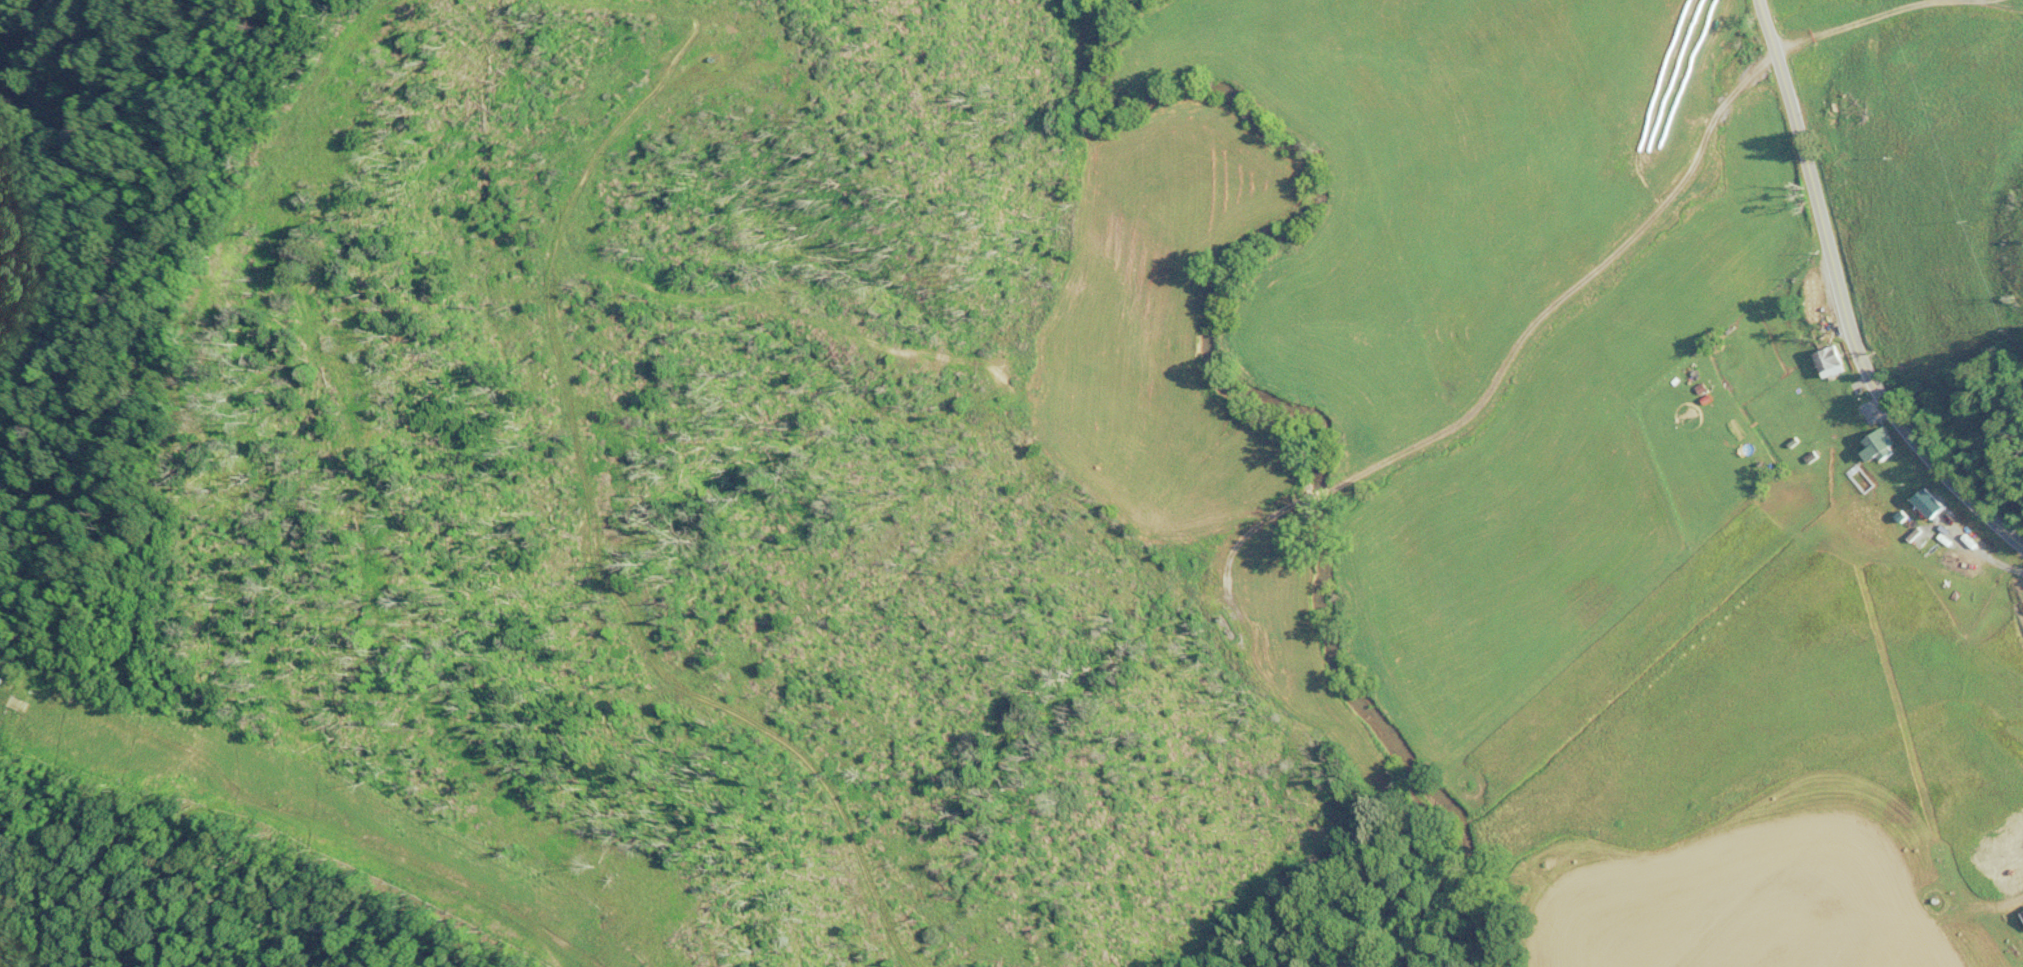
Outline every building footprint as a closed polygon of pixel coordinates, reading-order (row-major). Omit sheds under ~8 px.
[(1816,355),(1827,380),(1847,371),(1836,346),(1816,355)] [(1877,466),(1897,453),(1884,430),(1863,442),(1877,466)] [(1937,521),(1950,509),(1929,488),(1916,501),(1937,521)]
